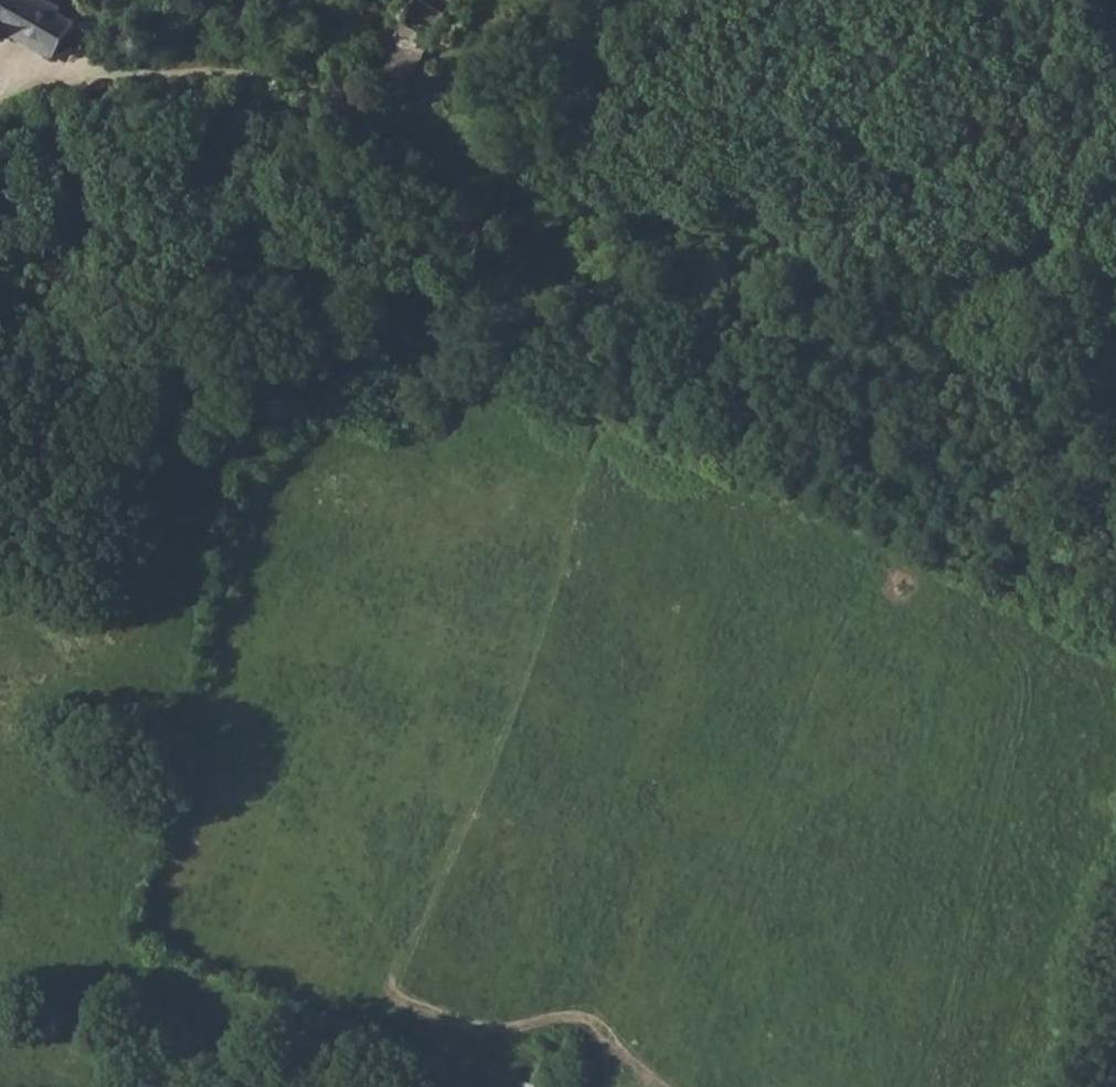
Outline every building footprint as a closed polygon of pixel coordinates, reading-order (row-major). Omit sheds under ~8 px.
[(55,57),(75,24),(36,1),(36,0),(0,0),(0,24),(55,57)] [(390,94),(399,75),(412,83),(434,38),(445,44),(467,0),(413,0),(374,85),(390,94)]
